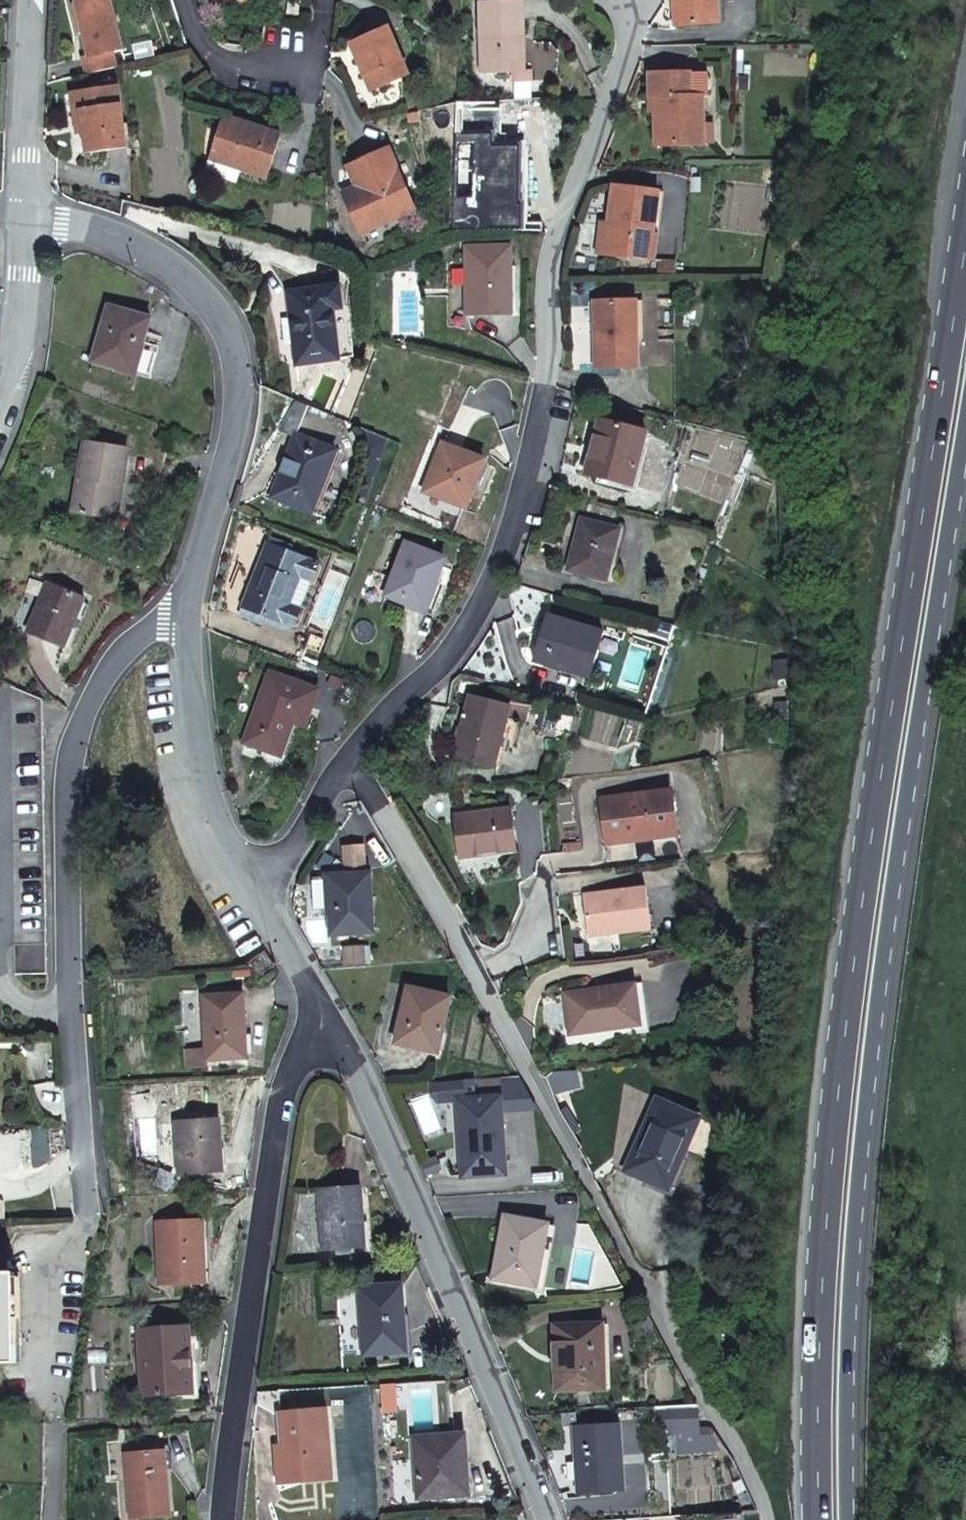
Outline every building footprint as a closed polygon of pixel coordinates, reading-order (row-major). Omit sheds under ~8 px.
[(111,0),(91,0),(76,3),(89,57),(83,59),(87,75),(116,68),(112,53),(123,50),(111,0)] [(228,10),(250,0),(224,0),(228,10)] [(676,27),(719,23),(717,0),(673,0),(676,27)] [(289,2),(287,14),(299,16),(301,4),(289,2)] [(482,72),(524,71),(524,48),(517,48),(517,37),(523,38),(523,3),(481,3),(482,72)] [(375,90),(409,76),(389,28),(352,44),(365,76),(369,75),(375,90)] [(656,146),(704,146),(704,124),(704,98),(709,98),(709,73),(649,74),(650,98),(655,98),(656,146)] [(117,80),(88,84),(89,92),(118,88),(117,80)] [(89,92),(73,93),(75,113),(82,112),(85,133),(87,153),(127,148),(119,88),(118,88),(89,92)] [(85,133),(82,112),(75,113),(78,134),(85,133)] [(241,169),(267,178),(281,135),(225,117),(211,159),(241,169)] [(704,124),(704,146),(716,145),(715,124),(704,124)] [(520,146),(480,146),(480,207),(520,208),(520,146)] [(351,209),(362,234),(415,210),(389,150),(349,168),(358,188),(365,203),(351,209)] [(241,169),(211,159),(208,169),(218,176),(237,182),(241,169)] [(653,233),(659,192),(614,186),(609,224),(605,254),(643,259),(647,232),(653,233)] [(358,188),(344,194),(351,209),(365,203),(358,188)] [(605,254),(609,224),(601,223),(597,253),(605,254)] [(650,260),(653,233),(647,232),(643,259),(650,260)] [(512,314),(512,267),(467,267),(468,315),(512,314)] [(333,309),(342,308),(339,287),(289,293),(298,365),(339,359),(333,309)] [(594,302),(595,370),(638,369),(636,301),(594,302)] [(150,319),(109,306),(93,362),(134,375),(143,344),(150,319)] [(333,309),(339,359),(355,358),(349,307),(342,308),(333,309)] [(308,407),(297,402),(279,430),(295,437),(272,497),(312,513),(336,452),(297,436),(308,407)] [(600,421),(586,474),(633,486),(646,432),(600,421)] [(74,512),(109,517),(114,484),(122,486),(127,451),(85,444),(74,512)] [(442,444),(425,492),(466,508),(484,460),(442,444)] [(619,508),(589,500),(584,520),(581,519),(568,570),(606,581),(620,529),(614,528),(619,508)] [(312,581),(319,564),(291,553),(293,548),(270,539),(268,544),(242,608),(239,615),(265,625),(268,618),(294,627),(301,610),(290,606),(301,577),(312,581)] [(426,611),(445,558),(406,544),(387,596),(426,611)] [(330,630),(350,577),(330,570),(310,623),(330,630)] [(290,606),(301,610),(312,581),(301,577),(290,606)] [(48,584),(27,632),(64,648),(65,647),(71,649),(89,606),(83,604),(85,599),(48,584)] [(596,656),(603,633),(548,616),(536,655),(547,659),(545,664),(583,676),(590,653),(596,656)] [(670,643),(675,626),(661,623),(656,637),(670,643)] [(589,678),(596,656),(590,653),(583,676),(589,678)] [(536,655),(535,661),(545,664),(547,659),(536,655)] [(317,691),(271,674),(246,743),(280,755),(293,721),(304,726),(317,691)] [(344,681),(333,677),(330,685),(341,689),(344,681)] [(510,706),(470,696),(454,757),(494,768),(495,766),(507,719),(510,706)] [(562,713),(557,731),(569,734),(574,716),(562,713)] [(672,790),(602,799),(607,844),(677,835),(672,790)] [(511,810),(455,817),(460,857),(516,850),(511,810)] [(343,848),(346,876),(367,874),(365,847),(343,848)] [(331,916),(332,935),(374,932),(370,874),(367,874),(346,876),(328,878),(331,916)] [(652,928),(647,887),(584,896),(589,937),(652,928)] [(365,947),(345,948),(346,965),(366,963),(365,947)] [(276,967),(265,952),(247,964),(258,979),(276,967)] [(641,1025),(635,984),(611,987),(611,988),(565,995),(571,1034),(628,1026),(641,1025)] [(409,988),(396,1043),(439,1052),(450,997),(409,988)] [(207,1049),(207,1061),(247,1058),(244,994),(204,996),(207,1049)] [(207,1061),(207,1049),(184,1050),(186,1069),(208,1068),(207,1061)] [(475,1099),(501,1097),(499,1077),(474,1079),(475,1099)] [(461,1079),(428,1082),(428,1090),(437,1101),(462,1100),(461,1079)] [(700,1119),(659,1100),(626,1086),(615,1165),(627,1170),(668,1189),(700,1119)] [(196,1089),(198,1105),(206,1105),(205,1088),(196,1089)] [(465,1139),(462,1139),(464,1176),(505,1173),(501,1097),(475,1099),(462,1100),(465,1139)] [(177,1124),(180,1173),(222,1171),(219,1121),(177,1124)] [(436,1157),(423,1163),(427,1172),(440,1166),(436,1157)] [(365,1246),(361,1188),(320,1191),(324,1249),(338,1248),(352,1247),(365,1246)] [(506,1217),(495,1279),(537,1286),(548,1224),(506,1217)] [(158,1223),(161,1284),(206,1282),(203,1221),(158,1223)] [(15,1273),(0,1273),(0,1364),(16,1363),(15,1273)] [(360,1288),(365,1354),(406,1352),(402,1285),(360,1288)] [(564,1354),(565,1390),(605,1388),(603,1325),(555,1327),(556,1354),(564,1354)] [(140,1330),(144,1396),(178,1393),(193,1393),(191,1363),(189,1327),(140,1330)] [(556,1354),(557,1390),(565,1390),(564,1354),(556,1354)] [(711,1438),(701,1437),(697,1406),(655,1408),(657,1434),(673,1433),(676,1454),(720,1451),(711,1438)] [(327,1456),(323,1410),(281,1413),(282,1433),(289,1433),(290,1444),(283,1444),(276,1445),(279,1483),(332,1479),(330,1456),(327,1456)] [(618,1445),(617,1425),(575,1428),(580,1492),(624,1489),(621,1445),(618,1445)] [(467,1469),(465,1435),(415,1438),(419,1498),(461,1495),(459,1469),(467,1469)] [(126,1454),(132,1519),(171,1516),(166,1451),(126,1454)] [(459,1469),(461,1495),(469,1495),(467,1469),(459,1469)]
